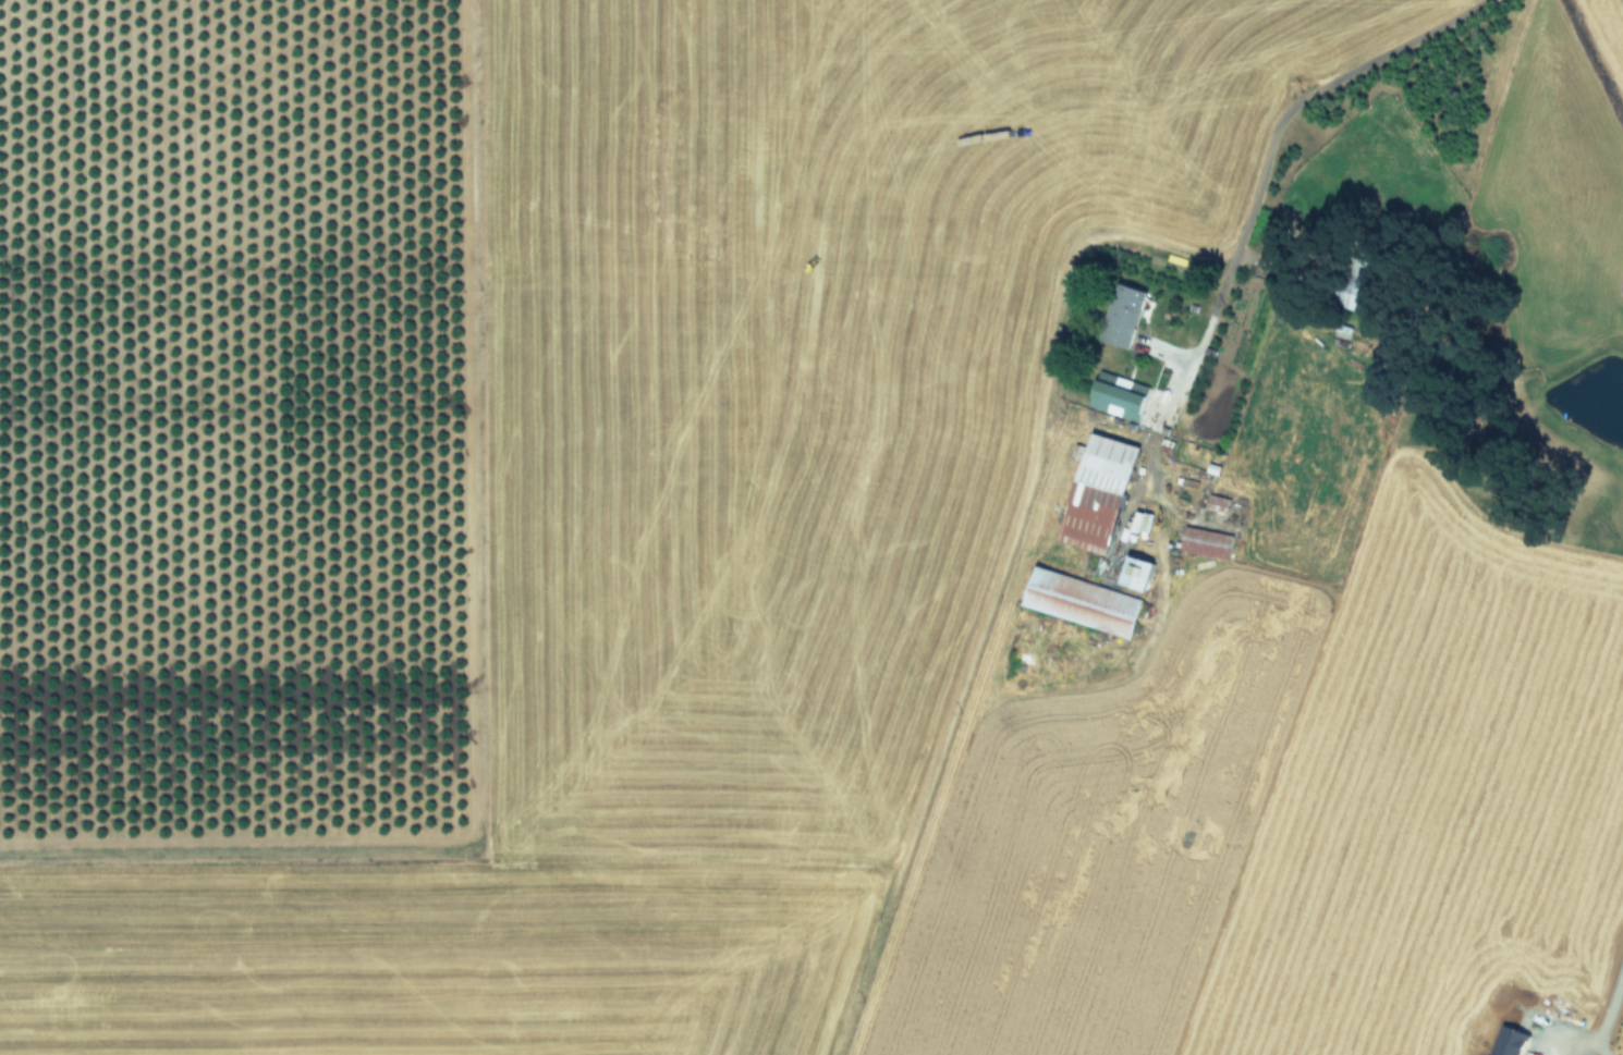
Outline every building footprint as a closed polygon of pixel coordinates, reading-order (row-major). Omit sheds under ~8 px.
[(1150,289),(1124,281),(1106,339),(1132,347),(1150,289)] [(1141,421),(1150,394),(1102,377),(1092,404),(1141,421)] [(1142,444),(1095,431),(1076,493),(1077,502),(1081,503),(1080,538),(1109,546),(1142,444)] [(1132,528),(1148,532),(1153,512),(1137,508),(1132,528)] [(1183,550),(1232,557),(1235,532),(1187,525),(1183,550)] [(1151,589),(1157,559),(1130,554),(1124,584),(1151,589)] [(1144,596),(1037,565),(1026,605),(1132,637),(1144,596)]
